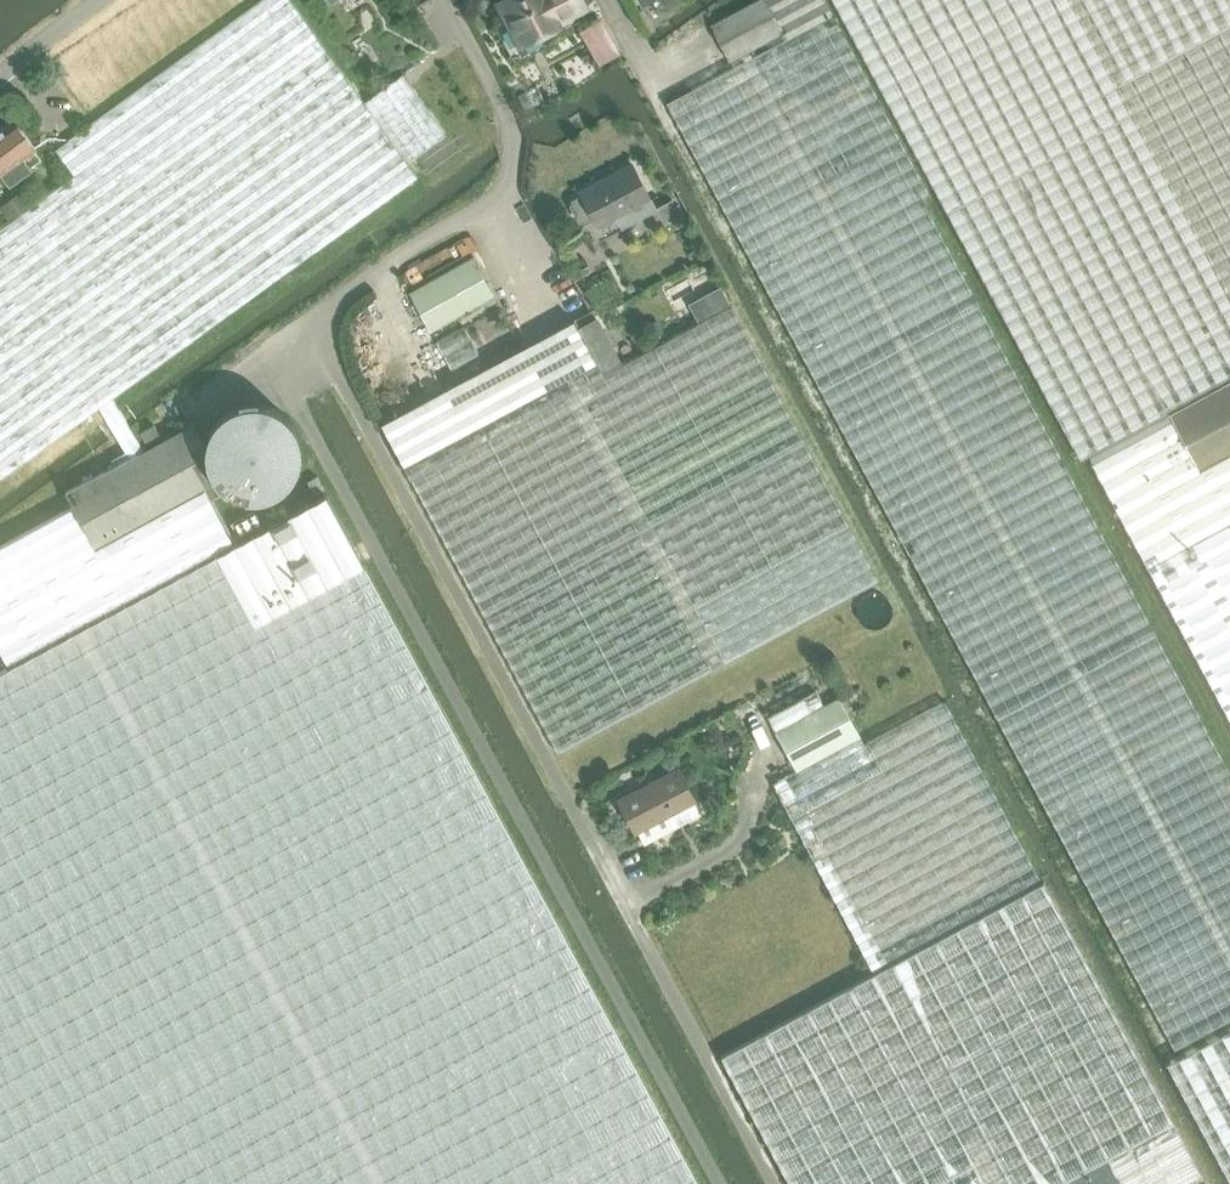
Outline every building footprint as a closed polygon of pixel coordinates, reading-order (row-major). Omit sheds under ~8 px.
[(98,406),(112,429),(127,419),(112,396),(417,175),(409,163),(365,100),(290,0),(261,0),(56,148),(74,174),(32,204),(16,215),(0,226),(0,476),(98,406)] [(494,23),(514,61),(556,39),(554,33),(572,24),(566,11),(584,1),(583,0),(498,0),(507,17),(494,23)] [(1128,961),(1174,1050),(1229,1020),(1229,774),(921,197),(929,192),(825,0),(758,0),(710,25),(733,68),(666,103),(1128,961)] [(1089,455),(1118,512),(1229,719),(1229,0),(829,0),(1080,459),(1089,455)] [(402,74),(365,100),(409,163),(447,136),(416,94),(402,74)] [(536,83),(517,94),(526,110),(545,100),(536,83)] [(0,127),(0,169),(9,181),(30,166),(29,164),(40,157),(33,147),(35,146),(14,117),(0,127)] [(573,200),(571,205),(579,219),(587,222),(594,218),(598,225),(615,216),(621,228),(657,208),(632,163),(580,191),(582,195),(573,200)] [(22,190),(6,201),(16,215),(32,204),(22,190)] [(432,331),(494,295),(471,256),(409,291),(432,331)] [(720,286),(689,303),(699,322),(731,306),(720,286)] [(879,579),(731,306),(699,322),(620,365),(596,321),(580,329),(574,320),(381,423),(558,753),(879,579)] [(479,353),(463,325),(437,339),(453,367),(479,353)] [(207,437),(206,445),(206,452),(207,458),(208,464),(210,470),(213,475),(216,479),(221,484),(223,486),(225,488),(230,491),(238,494),(246,496),(254,497),(262,497),(269,495),(277,491),(284,487),(289,481),(294,475),(298,468),(300,460),(302,452),(301,444),(300,436),(297,428),(296,426),(291,419),(285,413),(279,408),(272,405),(264,403),(256,401),(248,402),(240,404),(232,407),(225,411),(219,416),(214,423),(210,430),(207,437)] [(327,493),(236,543),(204,487),(211,482),(192,447),(204,441),(194,422),(145,448),(127,419),(112,429),(126,451),(112,458),(115,463),(65,491),(74,506),(0,545),(0,646),(10,665),(0,670),(0,1183),(697,1183),(327,493)] [(146,442),(160,435),(154,424),(140,431),(146,442)] [(317,475),(307,480),(315,494),(324,488),(317,475)] [(254,510),(234,521),(241,534),(261,523),(254,510)] [(892,606),(891,603),(888,600),(886,597),(884,595),(881,594),(878,593),(875,593),(872,593),(869,593),(867,595),(864,596),(862,598),(860,601),(859,603),(858,606),(857,609),(857,612),(858,615),(859,618),(860,620),(862,623),(865,625),(867,626),(870,627),(873,627),(876,627),(879,627),(882,626),(885,624),(887,622),(889,620),(890,618),(891,615),(892,612),(892,609),(892,606)] [(768,718),(797,770),(773,782),(873,970),(1041,881),(945,703),(866,745),(840,698),(824,707),(816,691),(768,718)] [(729,712),(720,717),(728,731),(737,726),(729,712)] [(635,831),(637,830),(643,843),(675,827),(668,814),(695,801),(679,767),(618,798),(635,831)] [(719,1059),(787,1183),(939,1183),(941,1182),(942,1183),(1204,1183),(1203,1182),(1082,959),(1041,884),(902,959),(719,1059)] [(1166,1063),(1229,1181),(1229,1029),(1166,1063)]
